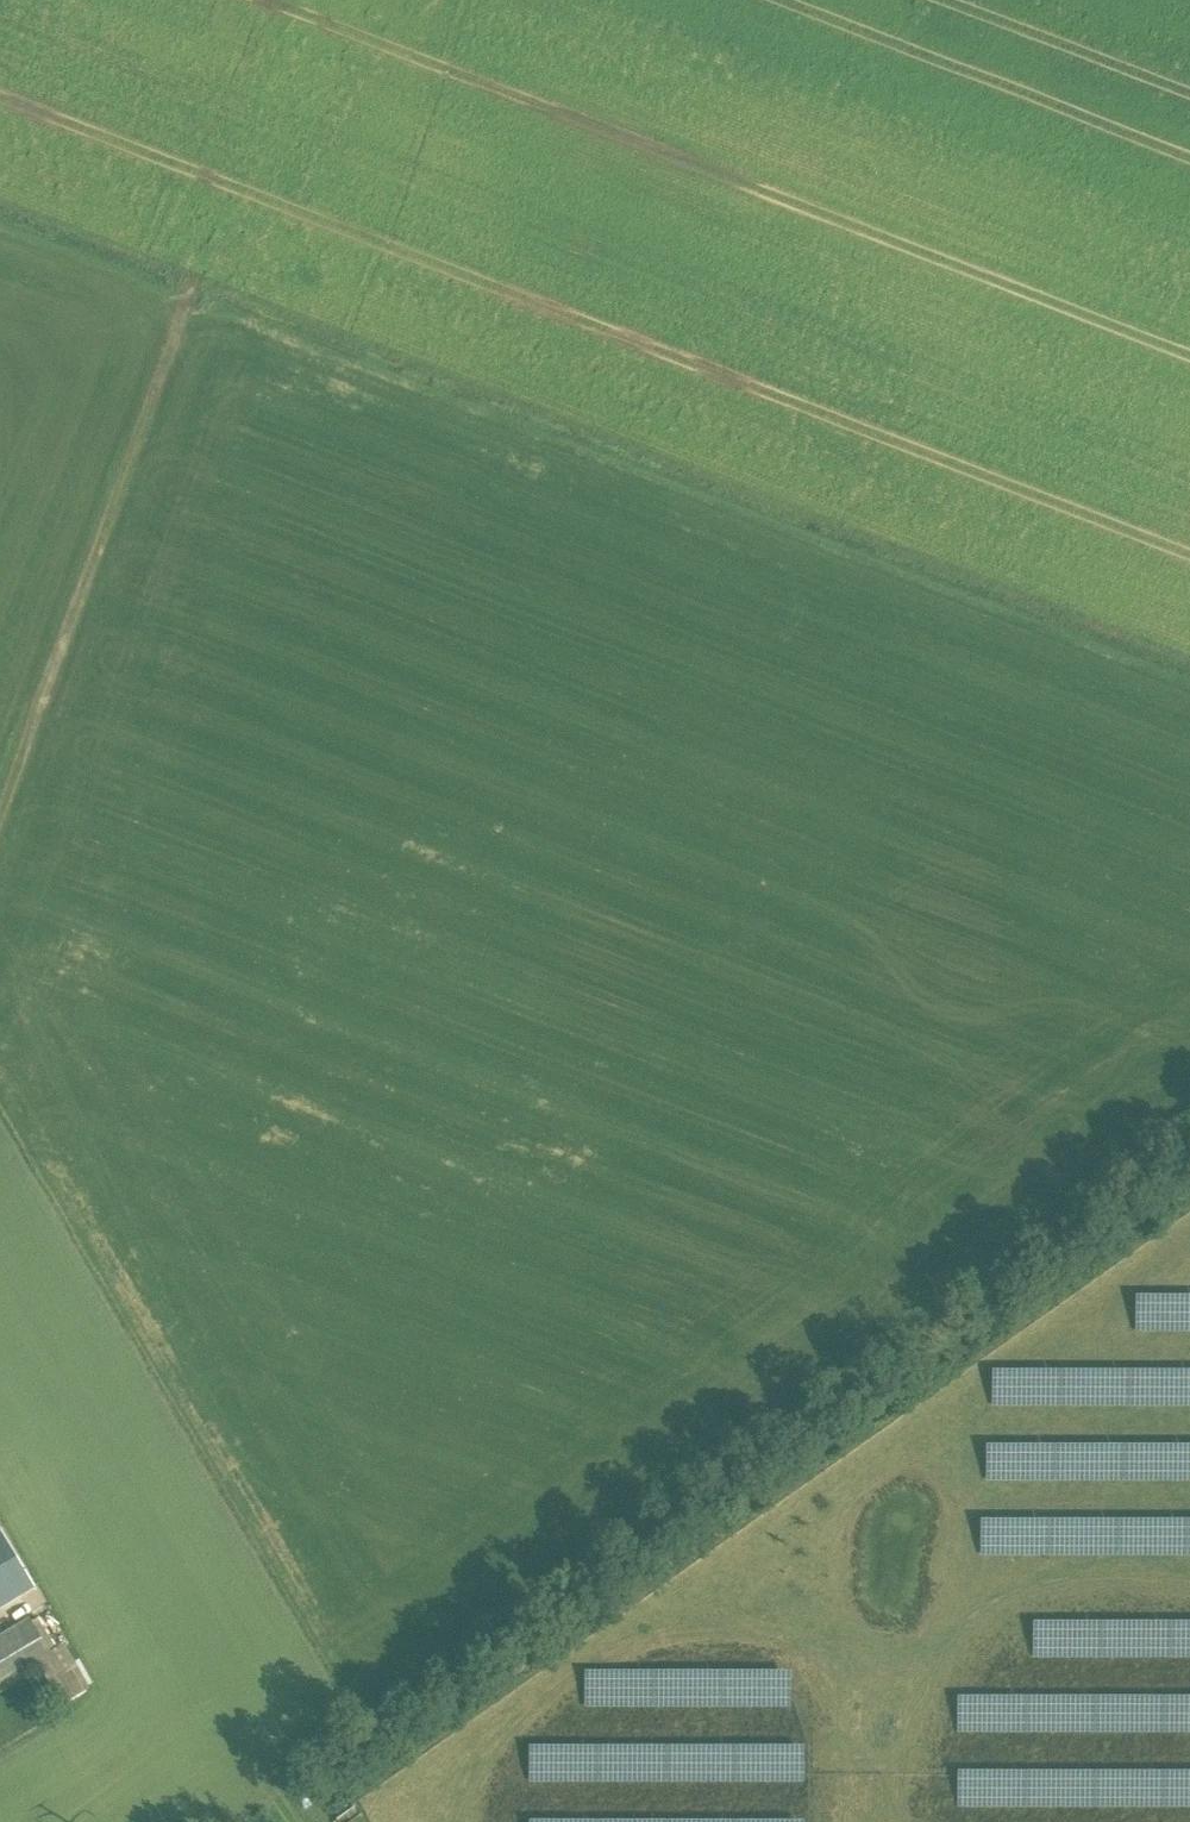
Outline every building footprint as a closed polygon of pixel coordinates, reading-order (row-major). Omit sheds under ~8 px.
[(34,1587),(0,1530),(0,1607),(34,1587)] [(50,1650),(30,1617),(0,1634),(0,1681),(50,1650)]
